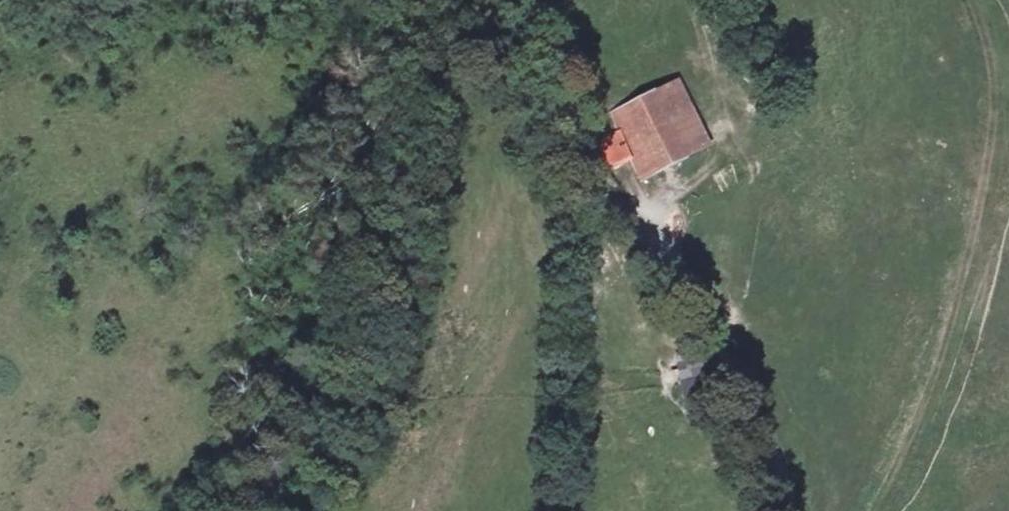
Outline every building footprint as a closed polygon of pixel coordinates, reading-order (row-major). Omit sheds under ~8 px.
[(681,80),(608,114),(617,132),(629,158),(640,183),(713,149),(681,80)] [(629,158),(617,132),(595,142),(607,168),(629,158)] [(711,378),(679,384),(688,423),(719,416),(711,378)]
